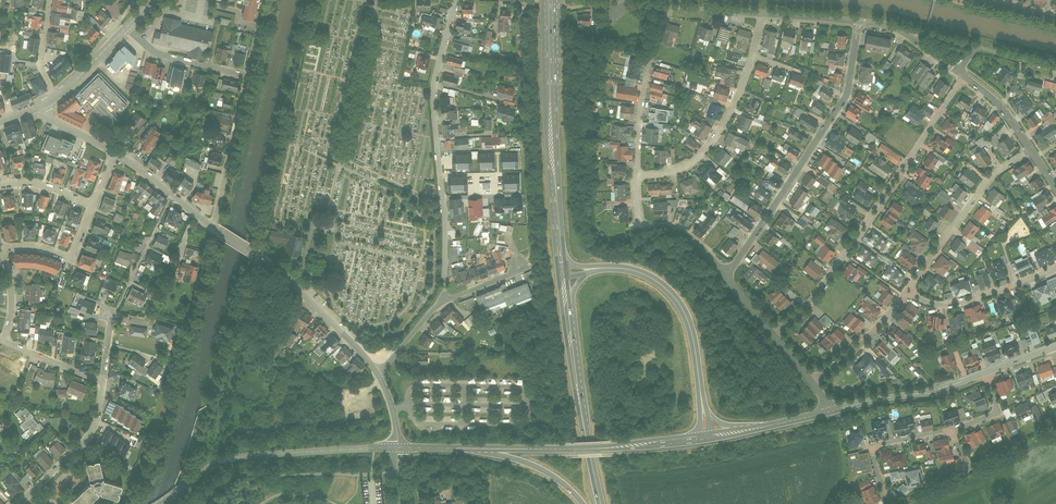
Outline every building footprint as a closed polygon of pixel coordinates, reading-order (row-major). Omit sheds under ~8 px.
[(27,10),(34,11),(35,6),(40,6),(41,0),(30,0),(30,6),(27,6),(27,10)] [(50,10),(65,12),(66,5),(59,4),(60,0),(51,0),(50,10)] [(241,2),(244,2),(241,17),(252,19),(256,0),(241,0),(241,2)] [(418,9),(430,10),(430,0),(418,0),(418,9)] [(462,3),(462,13),(473,13),(473,3),(462,3)] [(96,22),(102,26),(110,16),(99,7),(94,14),(99,18),(96,22)] [(510,33),(511,9),(500,9),(499,32),(510,33)] [(50,10),(49,22),(58,23),(59,18),(69,19),(69,12),(65,12),(50,10)] [(234,26),(236,14),(212,10),(211,15),(220,17),(219,23),(234,26)] [(32,19),(30,26),(39,28),(41,15),(26,13),(25,18),(32,19)] [(440,20),(441,17),(433,14),(432,19),(423,16),(421,23),(437,28),(438,24),(442,25),(443,21),(440,20)] [(590,26),(591,15),(577,14),(577,26),(590,26)] [(161,33),(156,32),(153,42),(190,51),(189,56),(198,58),(204,60),(206,49),(210,50),(213,32),(180,24),(181,21),(165,17),(164,21),(161,33)] [(471,26),(466,26),(467,23),(458,21),(456,29),(464,30),(463,33),(469,35),(471,26)] [(720,46),(730,49),(736,26),(725,24),(726,22),(722,21),(717,39),(722,40),(720,46)] [(88,30),(84,35),(91,41),(99,31),(88,22),(84,27),(88,30)] [(666,23),(662,39),(673,42),(674,37),(679,38),(681,27),(666,23)] [(702,26),(699,38),(710,41),(713,29),(702,26)] [(752,32),(740,28),(736,39),(740,40),(737,49),(745,52),(748,43),(749,43),(752,32)] [(27,35),(25,47),(36,49),(37,36),(30,35),(31,30),(21,29),(20,34),(27,35)] [(778,31),(766,29),(763,46),(775,48),(778,31)] [(794,42),(796,31),(785,29),(783,40),(794,42)] [(46,30),(45,42),(54,43),(55,38),(63,38),(63,31),(46,30)] [(482,45),(491,46),(494,31),(487,30),(486,40),(483,39),(482,45)] [(802,41),(812,42),(813,32),(803,31),(802,41)] [(837,35),(837,47),(846,47),(846,35),(845,34),(843,34),(843,35),(837,35)] [(866,49),(889,54),(892,39),(868,35),(866,49)] [(455,39),(453,47),(456,48),(455,49),(462,51),(462,50),(472,52),(474,45),(470,43),(471,37),(461,36),(461,40),(455,39)] [(123,42),(103,63),(113,72),(124,61),(131,67),(134,53),(123,42)] [(227,45),(217,43),(214,55),(224,58),(227,45)] [(895,55),(909,64),(916,54),(902,45),(895,55)] [(409,49),(407,56),(414,58),(416,51),(409,49)] [(243,53),(234,51),(232,61),(240,63),(243,53)] [(744,67),(747,57),(727,51),(725,61),(744,67)] [(845,55),(836,54),(836,57),(829,57),(828,60),(835,61),(835,65),(843,66),(845,55)] [(432,58),(419,55),(416,67),(429,70),(432,58)] [(65,56),(49,69),(56,78),(73,65),(65,56)] [(449,56),(446,64),(462,69),(464,60),(449,56)] [(629,59),(626,76),(640,79),(641,76),(643,62),(636,61),(629,59)] [(917,82),(926,89),(936,75),(927,69),(929,66),(921,60),(910,76),(918,81),(917,82)] [(157,64),(146,61),(143,75),(152,78),(151,82),(156,84),(157,79),(162,81),(165,68),(156,66),(157,64)] [(655,71),(654,76),(667,79),(668,74),(670,74),(672,65),(661,62),(661,64),(659,63),(658,65),(657,65),(656,71),(655,71)] [(754,74),(766,78),(769,67),(758,63),(754,74)] [(872,67),(861,65),(861,69),(860,77),(859,81),(870,82),(872,67)] [(186,70),(173,67),(168,89),(181,92),(186,70)] [(996,78),(1005,84),(1010,77),(1013,74),(1003,67),(996,78)] [(735,83),(737,70),(726,68),(726,69),(718,68),(717,75),(724,76),(724,81),(735,83)] [(70,92),(56,103),(56,112),(80,124),(84,114),(82,113),(91,105),(109,122),(115,117),(112,114),(115,112),(112,109),(118,104),(120,106),(125,102),(123,101),(125,99),(96,69),(71,93),(70,92)] [(775,69),(772,80),(782,83),(786,73),(775,69)] [(193,74),(191,73),(188,82),(194,84),(194,85),(201,87),(205,74),(194,71),(193,74)] [(793,73),(789,83),(802,87),(805,78),(793,73)] [(842,74),(834,73),(834,74),(830,74),(830,77),(833,78),(833,82),(841,83),(842,74)] [(443,84),(458,88),(461,77),(445,74),(443,84)] [(48,90),(39,76),(35,78),(34,78),(30,80),(29,81),(38,96),(48,90)] [(217,77),(215,87),(220,88),(220,85),(235,89),(237,80),(222,76),(222,78),(217,77)] [(765,87),(765,88),(768,89),(772,80),(765,77),(762,86),(765,87)] [(941,79),(933,90),(942,97),(950,86),(941,79)] [(1025,87),(1040,91),(1043,83),(1028,79),(1025,87)] [(1054,89),(1055,82),(1046,80),(1044,87),(1054,89)] [(652,83),(650,90),(652,91),(662,93),(664,87),(652,83)] [(499,84),(496,97),(513,101),(516,88),(499,84)] [(617,100),(637,102),(638,88),(619,85),(617,100)] [(714,97),(727,101),(728,101),(729,99),(728,98),(731,90),(718,86),(714,97)] [(819,95),(828,101),(834,93),(824,87),(819,95)] [(27,91),(8,98),(12,107),(31,100),(27,91)] [(652,91),(650,97),(662,100),(663,94),(662,93),(652,91)] [(858,92),(854,100),(863,105),(867,97),(858,92)] [(930,102),(934,96),(929,92),(925,99),(930,102)] [(220,93),(217,105),(229,108),(232,96),(220,93)] [(1019,108),(1023,114),(1035,105),(1026,93),(1013,103),(1017,109),(1019,108)] [(972,101),(964,96),(959,103),(967,109),(972,101)] [(450,97),(440,98),(442,111),(448,111),(451,111),(450,97)] [(762,102),(752,98),(749,105),(746,105),(744,108),(747,110),(757,115),(762,102)] [(891,110),(894,105),(888,100),(884,106),(891,110)] [(811,109),(820,115),(826,107),(817,101),(811,109)] [(712,102),(707,115),(717,120),(723,107),(712,102)] [(852,104),(846,113),(854,119),(860,110),(852,104)] [(969,118),(978,125),(987,110),(978,104),(969,118)] [(517,109),(500,105),(497,117),(503,118),(502,120),(508,121),(508,120),(514,121),(517,109)] [(620,119),(634,120),(635,107),(622,105),(620,119)] [(904,116),(919,126),(926,115),(912,105),(904,116)] [(668,122),(670,110),(651,107),(649,119),(668,122)] [(226,130),(229,116),(220,114),(221,110),(212,108),(211,112),(215,114),(212,126),(226,130)] [(449,119),(457,118),(457,110),(451,111),(448,111),(449,119)] [(1000,117),(994,112),(988,120),(994,125),(1000,117)] [(1026,120),(1032,127),(1041,121),(1036,113),(1026,120)] [(799,122),(813,132),(818,123),(805,114),(799,122)] [(139,136),(145,126),(143,125),(147,119),(140,115),(138,118),(135,115),(130,123),(140,129),(136,134),(139,136)] [(738,123),(736,127),(748,133),(754,121),(742,115),(738,124),(738,123)] [(29,116),(19,120),(25,136),(35,132),(29,116)] [(947,119),(940,130),(955,139),(959,132),(953,128),(956,125),(947,119)] [(703,120),(694,132),(704,139),(712,127),(703,120)] [(16,121),(2,126),(6,138),(14,136),(16,142),(22,140),(16,121)] [(458,123),(442,124),(443,138),(454,137),(453,131),(459,131),(458,123)] [(1052,124),(1035,135),(1041,144),(1052,137),(1054,140),(1055,139),(1055,130),(1052,124)] [(150,125),(139,139),(143,142),(140,146),(148,152),(159,137),(156,135),(158,131),(150,125)] [(628,126),(612,126),(611,140),(627,141),(627,138),(630,138),(630,129),(628,129),(628,126)] [(852,127),(845,137),(857,145),(863,135),(852,127)] [(668,129),(646,128),(645,142),(667,143),(668,129)] [(788,135),(802,144),(806,137),(793,128),(788,135)] [(213,131),(210,140),(222,143),(224,137),(221,136),(221,133),(213,131)] [(840,137),(832,131),(825,141),(838,149),(842,143),(837,140),(840,137)] [(871,144),(877,137),(869,131),(864,139),(871,144)] [(729,132),(724,144),(734,148),(735,147),(745,151),(750,141),(729,132)] [(492,138),(482,138),(482,146),(485,146),(485,148),(496,148),(496,146),(500,146),(500,138),(498,138),(498,134),(492,134),(492,138)] [(63,139),(62,141),(48,136),(42,151),(69,161),(76,144),(63,139)] [(690,136),(683,147),(693,154),(700,143),(690,136)] [(939,150),(943,153),(949,144),(937,136),(933,142),(932,141),(930,144),(934,146),(933,147),(938,151),(939,150)] [(997,146),(1002,154),(1014,146),(1007,137),(999,142),(1000,144),(997,146)] [(468,138),(454,139),(455,149),(469,148),(468,138)] [(897,164),(902,156),(882,143),(877,150),(897,164)] [(629,146),(617,146),(617,160),(629,160),(629,159),(633,159),(633,150),(629,149),(629,146)] [(787,155),(795,160),(800,152),(791,147),(787,155)] [(844,153),(851,157),(854,150),(847,147),(844,153)] [(722,148),(714,158),(724,166),(732,156),(722,148)] [(974,154),(983,167),(992,162),(984,148),(974,154)] [(210,151),(208,151),(207,159),(217,161),(219,153),(214,152),(215,150),(211,149),(210,151)] [(668,151),(655,150),(654,162),(667,163),(668,151)] [(21,152),(9,155),(12,165),(16,164),(16,166),(20,166),(19,163),(23,162),(21,152)] [(825,153),(818,163),(825,168),(831,159),(832,158),(825,153)] [(150,154),(144,162),(154,169),(160,161),(150,154)] [(496,169),(495,154),(477,155),(478,169),(496,169)] [(500,168),(518,168),(518,154),(500,154),(500,168)] [(939,160),(930,154),(924,163),(933,169),(939,160)] [(166,160),(171,166),(175,162),(170,156),(166,160)] [(472,170),(472,156),(452,156),(453,170),(472,170)] [(850,157),(845,169),(852,172),(855,165),(859,167),(862,162),(850,157)] [(868,168),(885,179),(892,168),(885,164),(887,161),(881,157),(879,159),(876,157),(868,168)] [(95,180),(101,163),(90,159),(86,171),(77,167),(70,185),(79,189),(84,176),(95,180)] [(825,168),(824,169),(831,174),(837,165),(838,163),(831,159),(825,168)] [(44,161),(32,160),(31,170),(43,171),(44,161)] [(697,169),(697,171),(706,180),(709,177),(717,184),(723,176),(707,161),(702,167),(701,166),(699,167),(697,169)] [(778,169),(786,174),(791,167),(783,161),(778,169)] [(1026,162),(1013,171),(1020,181),(1033,171),(1026,162)] [(53,170),(51,177),(60,181),(63,174),(61,173),(64,166),(58,164),(56,171),(53,170)] [(169,165),(161,175),(171,182),(176,175),(172,172),(174,169),(169,165)] [(627,176),(627,165),(611,165),(612,179),(620,179),(620,176),(627,176)] [(831,174),(830,175),(837,180),(844,169),(837,165),(831,174)] [(959,179),(971,187),(979,176),(967,168),(959,179)] [(112,170),(109,178),(118,182),(121,173),(112,170)] [(923,172),(916,182),(926,189),(933,178),(923,172)] [(808,173),(802,182),(811,188),(817,179),(808,173)] [(183,175),(175,185),(185,193),(193,183),(183,175)] [(503,190),(520,190),(520,175),(503,176),(503,190)] [(695,176),(680,183),(684,193),(689,191),(691,195),(702,191),(695,176)] [(769,183),(777,188),(781,181),(773,176),(769,183)] [(819,182),(827,187),(831,182),(823,176),(819,182)] [(468,192),(468,177),(448,178),(448,192),(468,192)] [(1039,177),(1030,183),(1036,190),(1044,184),(1039,177)] [(109,178),(106,187),(114,190),(118,182),(109,178)] [(152,188),(139,178),(134,185),(137,187),(135,189),(134,188),(132,191),(139,197),(141,194),(140,193),(141,191),(146,195),(152,188)] [(860,188),(853,198),(866,207),(873,197),(866,192),(870,187),(861,180),(857,186),(860,188)] [(620,184),(614,184),(615,201),(621,201),(627,201),(627,184),(620,184)] [(661,184),(649,184),(649,195),(662,194),(661,184)] [(661,184),(662,194),(662,195),(673,195),(672,184),(661,184)] [(909,184),(901,196),(918,207),(926,195),(909,184)] [(968,192),(959,186),(952,196),(960,202),(968,192)] [(755,196),(766,203),(772,194),(761,187),(755,196)] [(800,187),(789,202),(799,209),(809,193),(800,187)] [(166,198),(153,188),(147,197),(148,197),(145,201),(149,204),(151,200),(154,202),(147,210),(153,214),(166,198)] [(196,189),(191,195),(196,199),(208,202),(210,194),(207,193),(208,189),(202,188),(201,192),(200,192),(196,189)] [(993,188),(986,198),(995,206),(1003,195),(993,188)] [(1048,190),(1032,200),(1038,210),(1054,200),(1048,190)] [(11,192),(1,194),(3,204),(13,203),(11,192)] [(30,192),(21,192),(21,203),(30,203),(30,192)] [(47,195),(40,193),(37,201),(39,202),(38,204),(42,205),(43,203),(44,203),(47,195)] [(112,197),(103,194),(98,206),(104,209),(105,205),(109,206),(112,197)] [(66,202),(56,198),(51,210),(61,214),(66,202)] [(460,198),(449,199),(451,222),(461,221),(460,198)] [(504,199),(494,200),(495,214),(504,213),(504,209),(514,209),(514,212),(523,211),(522,198),(511,198),(511,200),(504,201),(504,199)] [(426,199),(422,206),(432,212),(436,205),(426,199)] [(482,200),(468,201),(470,220),(490,218),(489,209),(483,209),(482,200)] [(668,202),(654,202),(654,217),(668,217),(668,202)] [(747,211),(757,218),(763,209),(754,202),(747,211)] [(843,202),(838,211),(841,213),(839,215),(845,219),(846,216),(851,220),(857,211),(843,202)] [(889,209),(898,216),(904,208),(894,202),(889,209)] [(812,204),(806,210),(815,217),(820,211),(812,204)] [(946,204),(939,214),(948,221),(956,211),(946,204)] [(978,210),(973,216),(984,224),(992,212),(983,205),(979,211),(978,210)] [(70,206),(66,217),(77,221),(81,210),(70,206)] [(628,206),(613,208),(614,216),(619,216),(620,223),(629,222),(628,206)] [(1042,216),(1048,226),(1055,221),(1055,206),(1050,210),(1050,211),(1042,216)] [(687,209),(680,222),(688,226),(695,213),(687,209)] [(1037,209),(1028,216),(1033,222),(1042,215),(1037,209)] [(120,213),(114,211),(111,218),(117,221),(120,213)] [(174,214),(169,212),(164,223),(177,229),(183,217),(180,216),(181,213),(175,211),(174,214)] [(729,219),(737,225),(742,218),(742,217),(734,211),(729,219)] [(783,213),(776,223),(784,228),(791,218),(783,213)] [(804,214),(797,223),(804,228),(810,219),(804,214)] [(889,229),(890,228),(895,221),(885,214),(880,222),(887,227),(887,228),(889,229)] [(694,232),(702,238),(706,232),(705,231),(715,218),(710,215),(700,227),(699,226),(694,232)] [(939,222),(931,216),(924,226),(932,232),(939,222)] [(104,221),(93,217),(90,225),(101,229),(104,221)] [(737,226),(747,233),(752,225),(742,218),(737,225),(737,226)] [(848,231),(846,230),(847,229),(837,220),(836,221),(832,218),(825,226),(829,229),(826,234),(836,242),(840,238),(841,239),(848,231)] [(9,220),(1,223),(5,237),(13,234),(12,229),(15,228),(13,221),(9,222),(9,220)] [(813,225),(817,229),(822,223),(818,220),(813,225)] [(969,221),(962,232),(972,239),(980,228),(969,221)] [(34,222),(23,222),(23,235),(34,235),(34,222)] [(499,230),(513,232),(514,227),(500,224),(499,230)] [(716,243),(728,229),(721,224),(710,238),(716,243)] [(55,229),(45,226),(41,235),(51,239),(55,229)] [(732,239),(740,231),(734,226),(727,235),(732,239)] [(300,235),(273,229),(272,237),(286,240),(284,252),(291,253),(296,254),(300,235)] [(930,240),(914,229),(907,238),(912,241),(909,245),(921,254),(930,240)] [(881,235),(873,230),(867,239),(875,245),(880,236),(881,235)] [(69,234),(60,231),(57,242),(65,245),(69,234)] [(156,232),(151,243),(164,248),(168,237),(156,232)] [(770,232),(764,241),(771,245),(777,237),(770,232)] [(499,240),(504,241),(505,235),(498,234),(497,244),(498,244),(499,240)] [(96,239),(85,236),(82,246),(91,250),(96,239)] [(888,242),(880,236),(875,245),(874,245),(882,251),(888,242)] [(790,246),(792,243),(782,238),(781,241),(790,246)] [(957,238),(950,248),(958,254),(956,256),(965,262),(971,255),(962,249),(965,244),(957,238)] [(738,246),(730,239),(722,249),(730,255),(738,246)] [(453,247),(451,247),(451,255),(459,254),(458,246),(461,246),(460,240),(453,240),(453,247)] [(495,244),(494,253),(496,262),(495,263),(498,272),(506,269),(503,260),(506,259),(508,247),(495,244)] [(826,245),(817,255),(827,263),(836,253),(826,245)] [(871,251),(863,246),(857,255),(865,260),(870,252),(871,251)] [(1054,260),(1048,247),(1035,254),(1041,266),(1054,260)] [(120,249),(115,261),(128,266),(130,260),(135,262),(138,253),(132,251),(131,254),(120,249)] [(756,261),(772,273),(780,262),(764,250),(756,261)] [(897,261),(910,270),(913,265),(913,263),(917,258),(905,250),(897,261)] [(17,251),(13,252),(14,265),(20,265),(25,265),(29,265),(34,266),(39,267),(44,268),(48,270),(52,271),(54,272),(60,261),(55,259),(49,256),(42,254),(35,253),(29,252),(22,251),(17,251)] [(93,256),(80,251),(76,263),(89,268),(93,256)] [(151,251),(147,261),(159,267),(164,258),(151,251)] [(878,257),(870,252),(865,260),(864,261),(872,267),(878,257)] [(941,256),(932,268),(944,276),(953,264),(941,256)] [(487,265),(490,274),(498,272),(495,263),(494,263),(492,258),(486,260),(488,265),(487,265)] [(176,264),(172,263),(170,269),(175,271),(175,269),(181,271),(179,280),(189,283),(194,264),(178,259),(176,264)] [(992,269),(996,279),(1009,274),(1004,259),(993,263),(995,268),(992,269)] [(1015,265),(1020,275),(1034,269),(1029,259),(1015,265)] [(803,270),(814,279),(818,274),(819,275),(823,270),(811,260),(803,270)] [(859,270),(850,263),(842,273),(847,277),(847,278),(847,279),(849,281),(851,281),(859,270)] [(753,264),(743,276),(753,283),(757,278),(764,284),(770,277),(753,264)] [(897,271),(889,265),(882,275),(891,280),(891,279),(897,271)] [(457,287),(471,282),(469,276),(467,270),(462,272),(460,266),(451,270),(454,279),(457,287)] [(474,282),(482,279),(479,270),(478,266),(469,269),(474,282)] [(486,267),(479,270),(482,279),(489,276),(486,267)] [(84,274),(75,270),(71,280),(80,283),(84,274)] [(905,275),(897,270),(897,271),(891,279),(899,284),(905,275)] [(532,271),(524,274),(527,280),(534,277),(532,271)] [(976,275),(980,288),(991,284),(987,271),(976,275)] [(806,289),(808,286),(801,279),(802,278),(796,273),(789,281),(796,287),(795,289),(801,294),(802,293),(804,294),(807,290),(806,289)] [(929,274),(923,284),(926,286),(927,288),(930,290),(937,290),(941,284),(942,285),(945,281),(937,275),(935,278),(929,274)] [(105,279),(101,290),(115,295),(117,291),(115,290),(117,287),(108,283),(109,281),(105,279)] [(970,293),(972,292),(969,280),(953,284),(956,296),(960,295),(966,294),(970,293)] [(23,282),(24,300),(38,300),(38,294),(40,294),(40,287),(38,287),(38,282),(23,282)] [(506,301),(508,306),(533,296),(528,282),(503,292),(501,287),(476,297),(481,311),(506,301)] [(1035,289),(1039,301),(1051,296),(1052,299),(1055,297),(1055,294),(1051,283),(1035,289)] [(145,293),(130,287),(125,299),(140,305),(145,293)] [(777,287),(768,296),(782,312),(792,303),(777,287)] [(885,289),(877,299),(887,306),(894,296),(885,289)] [(998,305),(994,306),(996,313),(1001,311),(1002,314),(1015,310),(1014,307),(1019,305),(1020,308),(1028,306),(1023,293),(1015,295),(1016,298),(1012,299),(1010,296),(997,300),(998,305)] [(467,308),(476,305),(474,297),(460,302),(461,306),(466,304),(467,308)] [(97,303),(80,298),(77,310),(93,315),(97,303)] [(878,308),(867,300),(862,307),(866,309),(863,314),(873,320),(878,313),(875,311),(878,308)] [(904,312),(913,320),(920,311),(910,302),(902,311),(904,312)] [(980,304),(968,309),(973,323),(985,318),(980,304)] [(457,313),(450,305),(440,315),(447,322),(451,318),(458,326),(465,320),(458,312),(457,313)] [(16,330),(33,332),(33,325),(28,325),(29,308),(18,307),(16,330)] [(462,323),(468,329),(479,318),(473,312),(462,323)] [(851,312),(843,321),(850,327),(851,327),(858,318),(851,312)] [(896,321),(905,329),(913,320),(904,312),(896,321)] [(308,318),(302,314),(295,326),(302,330),(304,326),(307,328),(311,321),(308,319),(308,318)] [(928,315),(926,329),(937,331),(940,316),(928,315)] [(963,316),(949,317),(950,334),(962,333),(962,328),(964,328),(963,316)] [(810,323),(818,331),(823,325),(815,317),(809,322),(810,323)] [(858,318),(851,327),(858,333),(859,333),(861,331),(861,330),(866,323),(859,317),(858,318)] [(437,335),(446,327),(439,319),(435,323),(435,322),(430,327),(437,335)] [(85,322),(84,333),(95,334),(97,323),(85,322)] [(173,327),(157,323),(154,335),(159,336),(158,338),(164,340),(165,338),(169,339),(173,327)] [(314,329),(322,337),(329,331),(321,323),(314,329)] [(805,330),(812,337),(818,331),(810,323),(804,329),(805,330)] [(1028,327),(1034,344),(1046,340),(1040,323),(1028,327)] [(37,332),(36,338),(51,340),(51,343),(55,344),(55,338),(56,335),(52,335),(52,328),(38,327),(38,324),(33,324),(33,325),(33,332),(37,332)] [(1050,339),(1055,337),(1055,325),(1047,328),(1050,339)] [(147,328),(131,326),(129,334),(146,337),(147,328)] [(301,331),(294,327),(288,336),(295,341),(301,331)] [(894,327),(888,334),(905,349),(913,340),(907,335),(905,333),(904,334),(899,330),(898,331),(896,329),(894,327)] [(830,335),(838,344),(845,338),(837,329),(830,335)] [(60,338),(59,350),(72,351),(73,336),(61,334),(61,331),(56,330),(56,335),(55,338),(60,338)] [(799,336),(808,344),(814,338),(812,337),(805,330),(799,336)] [(434,339),(424,333),(419,343),(428,348),(434,339)] [(326,343),(333,349),(340,341),(333,335),(326,343)] [(818,344),(826,352),(833,346),(825,337),(818,344)] [(1004,342),(1008,354),(1020,350),(1015,338),(1004,342)] [(94,340),(83,339),(83,347),(79,346),(78,357),(93,358),(94,340)] [(980,343),(984,353),(985,352),(996,348),(993,339),(980,343)] [(882,342),(876,347),(885,356),(891,351),(882,342)] [(336,357),(342,364),(352,354),(345,347),(336,357)] [(985,352),(989,361),(1001,357),(998,348),(996,348),(985,352)] [(953,353),(941,357),(943,362),(941,362),(943,367),(945,366),(946,371),(958,367),(953,353)] [(19,375),(25,360),(21,359),(20,361),(0,354),(0,368),(19,375)] [(867,354),(852,368),(859,375),(859,378),(861,380),(864,380),(866,378),(866,377),(878,366),(867,354)] [(964,358),(968,369),(980,365),(976,354),(964,358)] [(135,355),(129,363),(138,369),(130,379),(135,382),(141,374),(145,376),(147,374),(155,379),(164,367),(155,360),(149,368),(145,365),(146,363),(135,355)] [(364,365),(356,358),(346,370),(350,373),(354,369),(358,372),(364,365)] [(875,362),(888,376),(893,372),(880,358),(875,362)] [(1037,366),(1042,379),(1054,374),(1050,362),(1037,366)] [(116,381),(118,373),(117,373),(119,368),(113,365),(108,378),(116,381)] [(45,371),(37,367),(33,378),(43,383),(55,383),(54,371),(45,371)] [(280,371),(272,368),(268,380),(276,382),(280,371)] [(1026,370),(1015,375),(1016,378),(1020,388),(1022,387),(1023,390),(1028,388),(1027,385),(1029,384),(1031,388),(1035,386),(1034,382),(1035,382),(1030,369),(1026,370)] [(1004,379),(995,382),(999,396),(1008,393),(1007,391),(1014,389),(1011,378),(1004,380),(1004,379)] [(138,385),(123,379),(117,395),(132,401),(138,385)] [(87,386),(71,380),(68,389),(60,389),(60,397),(72,398),(72,393),(78,395),(77,398),(82,400),(87,386)] [(976,392),(964,395),(967,403),(970,402),(972,406),(974,405),(976,409),(979,408),(978,408),(987,405),(986,401),(985,397),(982,398),(980,390),(976,392)] [(1037,395),(1039,403),(1047,401),(1044,392),(1037,395)] [(1028,401),(1014,408),(1020,420),(1034,413),(1028,401)] [(124,407),(116,403),(111,415),(118,418),(118,419),(124,422),(124,424),(130,427),(130,428),(137,431),(142,420),(135,417),(136,415),(129,412),(130,411),(123,408),(124,407)] [(19,408),(14,413),(21,420),(19,421),(22,424),(20,426),(25,431),(26,431),(21,435),(26,440),(30,435),(29,435),(33,431),(34,433),(37,430),(40,434),(46,428),(41,423),(39,424),(33,418),(34,418),(24,407),(21,409),(19,408)] [(955,409),(944,412),(947,423),(959,419),(955,409)] [(882,420),(871,423),(874,435),(878,434),(879,435),(884,434),(883,433),(889,432),(886,423),(890,422),(889,415),(882,417),(882,420)] [(913,416),(893,421),(896,432),(899,433),(904,431),(906,430),(908,429),(908,428),(909,428),(911,427),(911,425),(915,424),(913,416)] [(931,418),(921,420),(923,431),(934,429),(931,418)] [(991,426),(986,428),(992,440),(1011,431),(1006,422),(1001,424),(999,422),(996,424),(996,423),(990,426),(991,426)] [(851,434),(847,434),(849,445),(860,443),(865,436),(864,434),(867,433),(865,424),(858,425),(859,429),(850,431),(851,434)] [(107,429),(102,440),(108,443),(107,444),(114,447),(113,449),(119,452),(119,453),(125,456),(131,446),(124,443),(125,441),(119,438),(119,437),(113,434),(114,433),(107,429)] [(965,435),(970,447),(985,440),(981,430),(975,433),(974,431),(965,435)] [(132,438),(130,443),(135,446),(138,438),(131,434),(130,437),(132,438)] [(947,438),(934,441),(934,444),(936,452),(938,451),(940,462),(946,461),(947,464),(953,463),(954,471),(962,469),(960,457),(954,459),(953,454),(951,449),(949,449),(947,438)] [(57,441),(49,449),(58,458),(66,450),(57,441)] [(916,445),(912,445),(914,455),(926,453),(928,460),(932,458),(930,449),(926,450),(924,443),(922,443),(922,442),(916,443),(916,445)] [(892,450),(881,452),(884,464),(887,463),(889,465),(890,467),(907,464),(904,452),(894,454),(893,453),(892,450)] [(45,451),(36,460),(46,469),(54,461),(45,451)] [(850,458),(852,469),(849,482),(855,483),(856,475),(873,471),(868,452),(862,454),(856,457),(850,458)] [(70,501),(73,503),(87,503),(99,494),(112,498),(116,499),(120,486),(103,481),(99,462),(85,465),(89,483),(70,501)] [(32,464),(25,470),(28,473),(21,479),(26,484),(39,472),(32,464)] [(908,486),(905,486),(903,484),(898,489),(903,495),(908,490),(910,491),(914,489),(913,487),(924,485),(920,467),(904,471),(905,472),(899,473),(898,471),(890,473),(891,482),(900,480),(899,478),(906,477),(908,486)] [(9,472),(1,479),(7,486),(5,488),(12,495),(21,487),(16,481),(17,480),(9,472)] [(859,484),(867,503),(871,503),(879,500),(873,485),(871,485),(869,480),(859,484)] [(431,503),(465,503),(464,499),(457,500),(457,501),(447,503),(446,500),(440,501),(439,495),(430,496),(431,503)]
